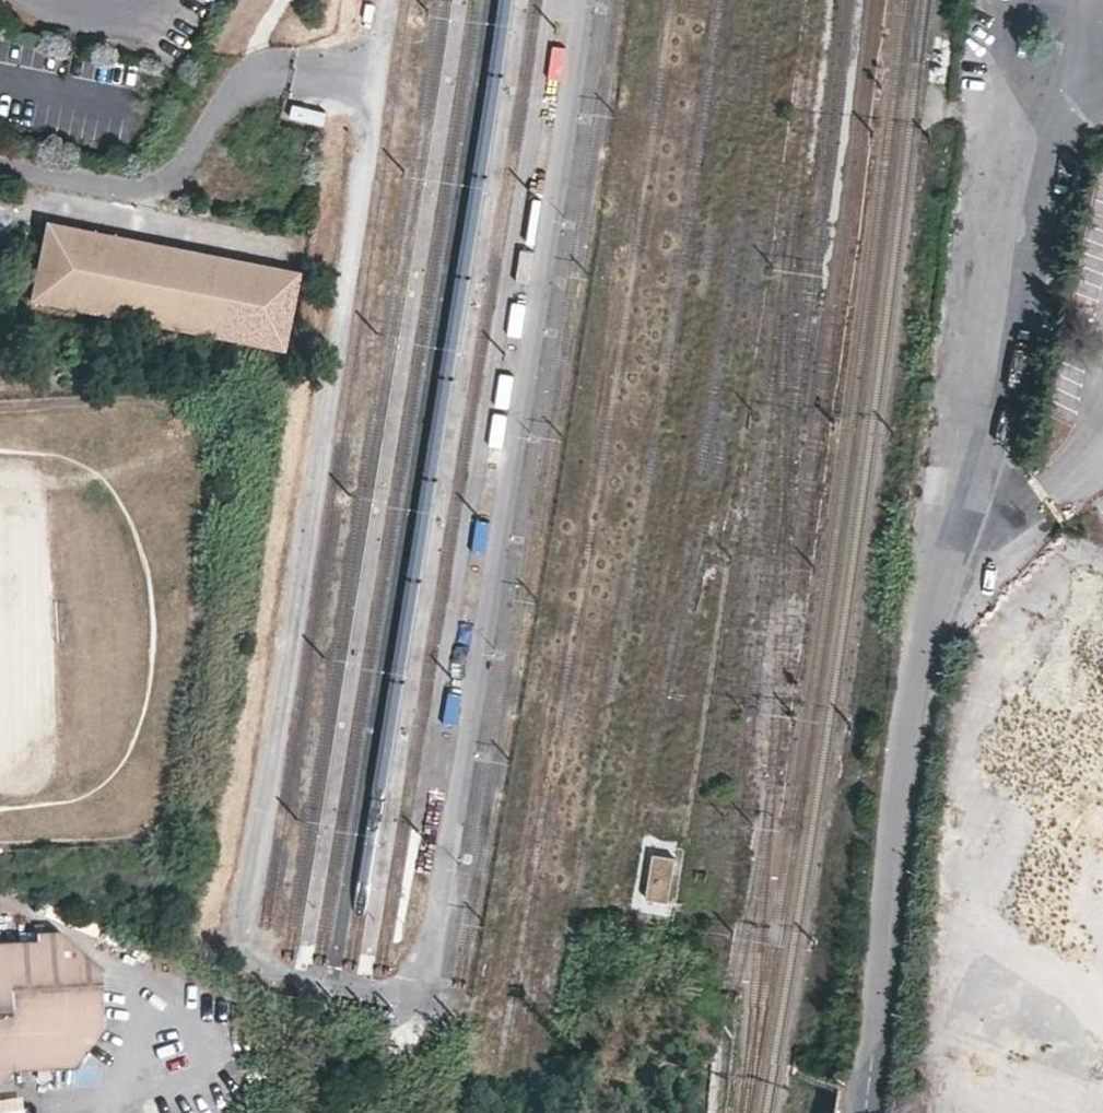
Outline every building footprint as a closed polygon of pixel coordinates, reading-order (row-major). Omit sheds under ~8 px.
[(296,273),(47,223),(33,299),(281,347),(296,273)] [(1015,919),(1102,950),(1102,671),(1015,919)] [(674,858),(653,854),(647,897),(669,901),(674,858)] [(0,942),(0,1071),(73,1068),(102,1030),(99,967),(59,931),(35,933),(36,941),(0,942)]
